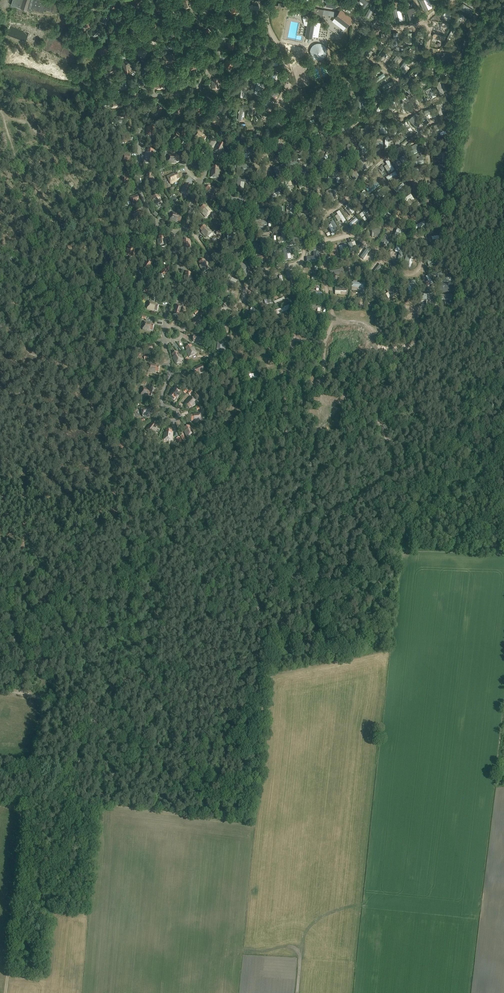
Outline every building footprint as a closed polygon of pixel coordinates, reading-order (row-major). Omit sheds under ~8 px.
[(62,4),(48,0),(12,0),(11,4),(30,10),(31,8),(43,12),(44,8),(56,12),(57,9),(60,10),(62,4)] [(117,2),(113,0),(109,0),(106,5),(113,9),(117,2)] [(425,0),(419,0),(424,12),(429,10),(425,0)] [(91,11),(98,8),(95,1),(88,3),(91,11)] [(212,3),(212,1),(204,1),(204,9),(211,9),(211,8),(214,7),(214,3),(212,3)] [(414,1),(403,4),(408,22),(422,18),(417,5),(414,1)] [(232,12),(240,11),(239,3),(231,5),(232,12)] [(472,9),(463,3),(461,7),(470,12),(472,9)] [(365,15),(369,17),(375,7),(371,5),(365,15)] [(308,21),(305,37),(312,38),(315,21),(321,22),(324,9),(312,7),(311,16),(303,15),(303,18),(305,18),(305,21),(308,21)] [(407,19),(403,8),(396,10),(399,21),(407,19)] [(353,19),(341,9),(335,17),(346,27),(353,19)] [(106,24),(110,17),(103,13),(99,20),(106,24)] [(89,27),(91,20),(84,17),(81,25),(89,27)] [(210,29),(217,25),(213,19),(206,22),(210,29)] [(230,32),(238,30),(236,23),(229,24),(230,32)] [(320,38),(324,25),(318,23),(315,37),(320,38)] [(156,32),(156,24),(148,24),(148,31),(149,31),(149,34),(154,34),(154,32),(156,32)] [(172,28),(171,25),(167,27),(168,29),(166,31),(170,37),(176,34),(173,28),(172,28)] [(94,38),(100,33),(95,27),(89,32),(94,38)] [(215,48),(216,44),(214,43),(215,41),(207,38),(205,45),(211,48),(212,47),(215,48)] [(264,47),(259,40),(256,42),(261,49),(264,47)] [(229,50),(237,49),(235,41),(227,43),(229,50)] [(105,55),(108,48),(101,44),(98,52),(105,55)] [(146,50),(148,47),(144,45),(143,47),(141,46),(137,53),(144,57),(147,50),(146,50)] [(418,55),(409,50),(407,54),(416,59),(418,55)] [(171,57),(171,54),(163,56),(165,63),(172,62),(171,61),(175,61),(174,56),(171,57)] [(230,69),(235,63),(228,58),(223,64),(230,69)] [(190,70),(197,67),(195,60),(187,62),(190,70)] [(130,68),(130,61),(122,61),(123,68),(124,68),(124,71),(128,71),(128,68),(130,68)] [(112,67),(112,64),(104,66),(106,74),(113,72),(113,71),(116,70),(115,66),(112,67)] [(385,76),(383,73),(376,78),(378,81),(385,76)] [(146,79),(147,76),(143,75),(142,77),(140,76),(138,84),(145,86),(147,79),(146,79)] [(184,80),(184,78),(176,79),(177,87),(184,86),(184,85),(187,85),(187,80),(184,80)] [(218,82),(219,79),(214,78),(214,81),(212,80),(211,88),(218,89),(219,82),(218,82)] [(393,86),(391,82),(382,87),(384,91),(393,86)] [(382,92),(376,84),(373,87),(379,94),(382,92)] [(435,97),(431,87),(426,89),(430,99),(435,97)] [(119,101),(119,99),(111,99),(112,107),(119,107),(119,106),(122,105),(122,101),(119,101)] [(181,108),(182,104),(178,103),(177,105),(175,105),(173,112),(180,115),(182,108),(181,108)] [(162,107),(158,104),(156,106),(155,105),(150,112),(157,116),(161,110),(160,110),(162,107)] [(201,108),(202,105),(198,104),(197,106),(195,105),(192,113),(200,115),(202,109),(201,108)] [(218,125),(221,121),(219,120),(220,118),(214,113),(209,119),(215,124),(216,123),(218,125)] [(285,123),(280,113),(276,115),(281,125),(285,123)] [(122,117),(121,115),(114,117),(116,125),(123,123),(123,122),(126,121),(124,116),(122,117)] [(343,131),(346,129),(341,120),(338,122),(343,131)] [(154,135),(154,127),(147,127),(146,135),(154,135)] [(203,142),(205,139),(203,137),(204,135),(198,131),(194,138),(200,142),(200,141),(203,142)] [(123,142),(130,142),(130,134),(122,134),(123,142)] [(181,145),(184,142),(182,140),(183,138),(177,134),(172,140),(178,144),(179,143),(181,145)] [(282,153),(276,141),(273,142),(279,155),(282,153)] [(224,148),(225,145),(221,143),(220,146),(218,145),(214,152),(221,155),(224,149),(224,148)] [(368,151),(361,143),(358,145),(365,153),(368,151)] [(328,148),(324,144),(316,153),(320,157),(328,148)] [(153,153),(153,150),(149,149),(149,152),(146,152),(146,159),(153,160),(154,153),(153,153)] [(367,169),(361,161),(358,163),(364,171),(367,169)] [(392,173),(395,171),(389,161),(386,163),(392,173)] [(218,171),(218,167),(214,167),(213,170),(211,169),(211,177),(219,178),(219,171),(218,171)] [(277,168),(273,170),(278,180),(282,178),(277,168)] [(307,174),(305,169),(294,174),(295,178),(307,174)] [(397,176),(395,172),(386,178),(388,181),(397,176)] [(175,175),(174,173),(167,177),(170,184),(177,180),(176,180),(179,178),(177,174),(175,175)] [(152,177),(152,174),(147,174),(148,176),(145,176),(146,184),(153,184),(153,177),(152,177)] [(123,183),(130,182),(129,175),(122,176),(123,183)] [(373,191),(380,186),(378,183),(371,188),(373,191)] [(405,186),(403,183),(396,189),(398,192),(405,186)] [(190,189),(191,186),(187,184),(186,186),(184,185),(181,192),(187,196),(191,190),(190,189)] [(211,188),(209,186),(206,189),(208,191),(206,192),(211,198),(217,192),(212,187),(211,188)] [(369,196),(364,189),(361,191),(367,198),(369,196)] [(132,204),(139,202),(137,195),(129,197),(132,204)] [(159,198),(158,195),(154,196),(155,199),(153,200),(156,207),(163,204),(160,197),(159,198)] [(404,204),(413,198),(411,195),(402,200),(404,204)] [(363,204),(357,196),(354,199),(360,207),(363,204)] [(355,212),(348,204),(346,207),(352,215),(355,212)] [(206,208),(204,205),(200,208),(202,210),(200,212),(206,217),(211,212),(207,207),(206,208)] [(369,212),(366,209),(359,215),(362,218),(369,212)] [(141,213),(140,211),(133,215),(137,221),(143,218),(142,217),(145,216),(143,212),(141,213)] [(346,221),(340,211),(337,214),(343,223),(346,221)] [(180,222),(182,218),(179,217),(180,215),(173,212),(170,220),(177,222),(177,221),(180,222)] [(358,221),(356,218),(349,224),(352,227),(358,221)] [(417,230),(426,225),(425,222),(415,226),(417,230)] [(207,228),(204,226),(201,229),(203,231),(201,232),(206,238),(212,233),(207,227),(207,228)] [(389,238),(385,235),(380,243),(384,245),(389,238)] [(165,239),(164,236),(160,236),(160,239),(158,239),(158,246),(166,246),(166,239),(165,239)] [(183,248),(190,247),(190,240),(182,240),(183,248)] [(134,256),(135,248),(127,248),(126,255),(134,256)] [(370,265),(376,257),(370,253),(364,261),(370,265)] [(254,259),(255,264),(268,261),(267,255),(254,259)] [(205,263),(204,260),(200,262),(201,264),(199,265),(203,272),(210,269),(206,262),(205,263)] [(151,264),(148,262),(146,264),(144,262),(140,269),(146,273),(150,268),(149,267),(151,264)] [(168,275),(170,268),(162,266),(161,274),(168,275)] [(247,275),(240,267),(237,270),(244,278),(247,275)] [(385,279),(388,281),(395,272),(392,269),(385,279)] [(419,290),(413,281),(410,283),(415,292),(419,290)] [(388,299),(398,294),(395,287),(385,291),(388,299)] [(432,298),(431,290),(422,290),(423,299),(432,298)] [(276,307),(289,301),(288,298),(275,303),(276,307)] [(157,311),(159,305),(153,303),(154,303),(149,301),(147,309),(154,311),(154,310),(157,311)] [(291,308),(289,304),(276,309),(277,313),(291,308)] [(181,313),(183,307),(176,305),(174,309),(175,309),(174,314),(179,316),(180,313),(181,313)] [(262,313),(253,305),(250,309),(259,316),(262,313)] [(200,325),(204,322),(199,316),(193,320),(194,321),(192,323),(195,328),(200,324),(200,325)] [(153,330),(154,325),(149,323),(149,322),(144,322),(143,329),(150,331),(150,330),(153,330)] [(203,343),(203,335),(196,335),(196,336),(193,336),(193,342),(198,342),(198,343),(203,343)] [(156,350),(154,345),(149,346),(149,345),(144,346),(146,353),(153,352),(152,351),(156,350)] [(192,348),(191,345),(186,347),(188,352),(187,353),(189,357),(196,353),(193,347),(192,348)] [(180,356),(177,351),(172,354),(174,357),(173,357),(176,363),(183,360),(181,356),(180,356)] [(158,372),(159,366),(154,365),(154,364),(149,364),(148,371),(155,372),(155,371),(158,372)] [(202,373),(206,371),(202,364),(196,367),(197,368),(194,369),(196,374),(201,372),(202,373)] [(151,396),(153,390),(147,389),(148,388),(143,387),(141,394),(148,396),(148,395),(151,396)] [(178,395),(181,392),(175,387),(171,392),(172,393),(170,395),(174,399),(178,394),(178,395)] [(192,407),(197,402),(191,396),(188,400),(189,400),(185,404),(189,408),(191,406),(192,407)] [(148,408),(148,407),(141,409),(143,416),(147,415),(147,414),(152,413),(151,407),(148,408)] [(201,421),(200,413),(196,414),(196,415),(190,415),(191,421),(194,421),(194,422),(201,421)] [(336,422),(341,419),(337,414),(333,417),(336,422)] [(157,425),(153,422),(151,425),(150,424),(146,429),(152,434),(155,430),(154,430),(157,425)] [(191,428),(189,425),(184,428),(187,433),(186,433),(188,437),(195,434),(192,428),(191,428)] [(171,436),(172,430),(166,429),(166,433),(165,433),(164,439),(172,440),(172,436),(171,436)]
